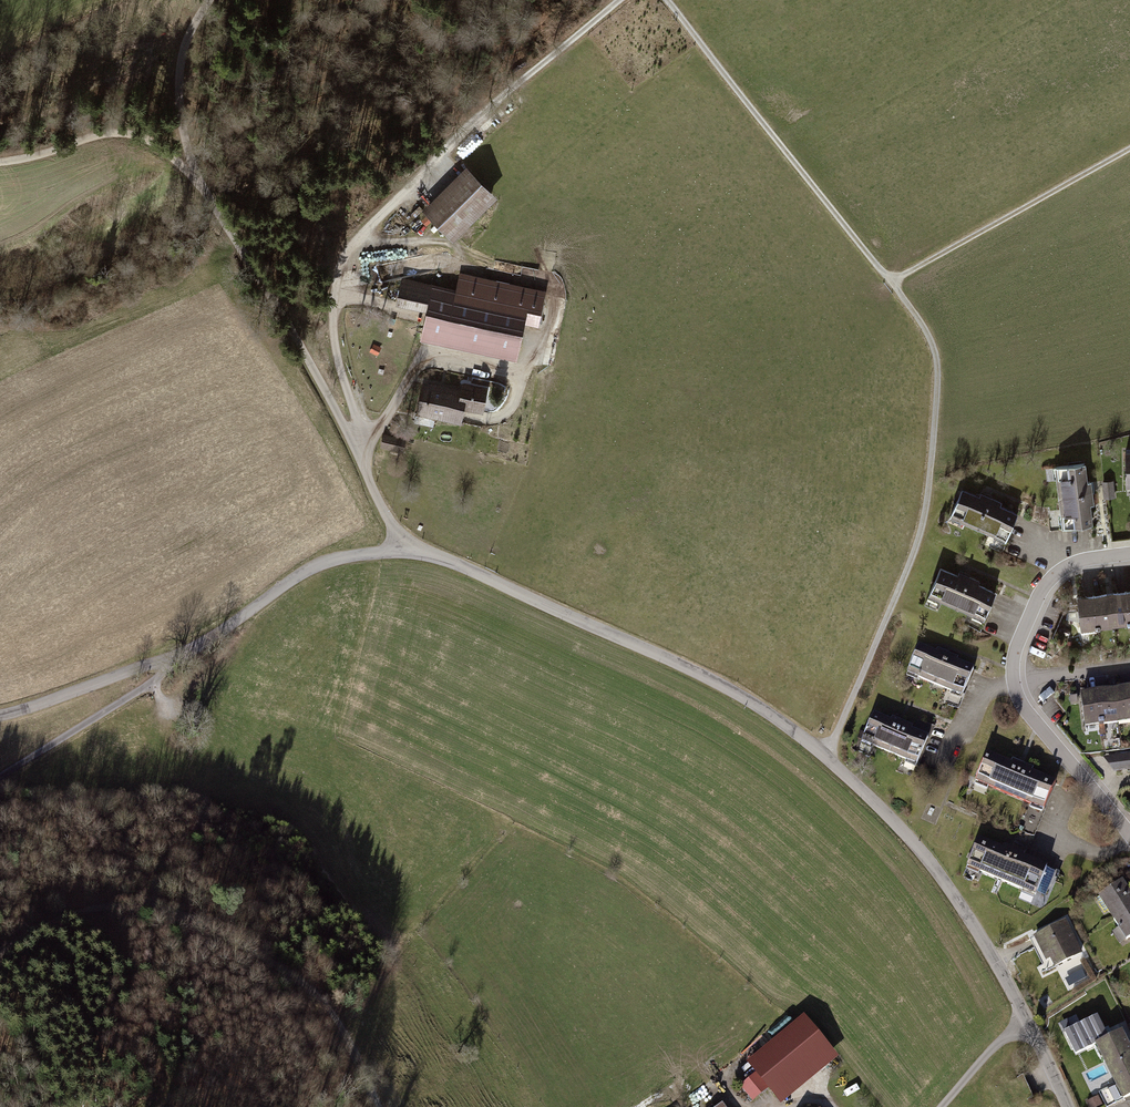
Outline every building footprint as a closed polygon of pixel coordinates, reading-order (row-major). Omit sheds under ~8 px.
[(452,245),(495,202),(464,172),(421,215),(452,245)] [(377,280),(406,275),(403,259),(374,264),(377,280)] [(539,335),(547,296),(459,278),(456,295),(401,284),(394,317),(426,323),(422,346),(518,366),(525,332),(539,335)] [(482,417),(487,390),(458,384),(456,394),(421,386),(412,425),(432,430),(434,422),(460,427),(463,413),(482,417)] [(384,458),(394,460),(397,445),(388,443),(384,458)] [(1085,463),(1055,467),(1063,527),(1092,523),(1085,463)] [(1105,497),(1116,496),(1114,481),(1104,482),(1105,497)] [(1015,505),(960,482),(948,512),(1002,535),(1015,505)] [(928,591),(983,613),(994,585),(939,563),(928,591)] [(1075,597),(1080,629),(1129,622),(1129,589),(1075,597)] [(974,665),(918,644),(907,673),(963,693),(974,665)] [(1078,689),(1082,723),(1129,716),(1129,682),(1078,689)] [(927,733),(873,711),(861,739),(915,762),(927,733)] [(1043,804),(1053,779),(986,751),(976,775),(1043,804)] [(1042,816),(1018,816),(1018,826),(1042,827),(1042,816)] [(1035,886),(1044,864),(977,835),(968,857),(1035,886)] [(1129,931),(1129,893),(1119,876),(1097,889),(1125,934),(1129,931)] [(1079,950),(1063,918),(1032,933),(1037,943),(1040,942),(1051,963),(1079,950)] [(1076,1054),(1097,1044),(1109,1038),(1098,1016),(1065,1032),(1076,1054)] [(804,1018),(748,1064),(757,1073),(742,1086),(753,1099),(767,1087),(779,1102),(835,1055),(804,1018)] [(1122,1032),(1109,1038),(1097,1044),(1124,1099),(1129,1096),(1129,1049),(1122,1032)]
